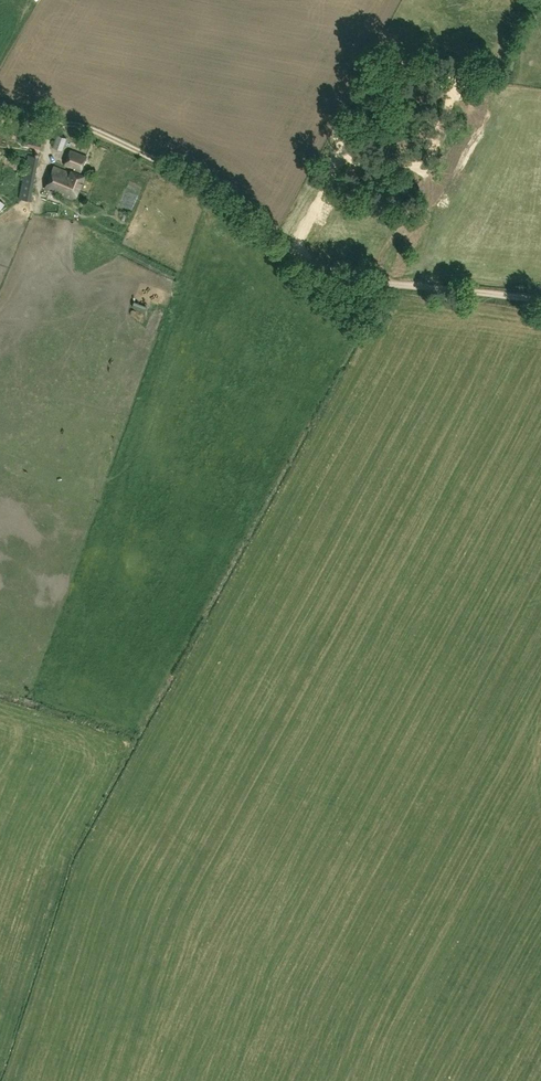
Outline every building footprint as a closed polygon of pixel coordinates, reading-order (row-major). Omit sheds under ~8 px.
[(69,139),(56,134),(51,147),(63,150),(65,145),(67,145),(69,139)] [(42,142),(29,139),(27,146),(41,149),(42,142)] [(87,156),(70,149),(64,165),(72,168),(72,167),(81,170),(87,156)] [(39,157),(27,155),(18,198),(31,200),(39,157)] [(86,176),(72,170),(71,173),(55,166),(46,187),(75,200),(86,176)]
